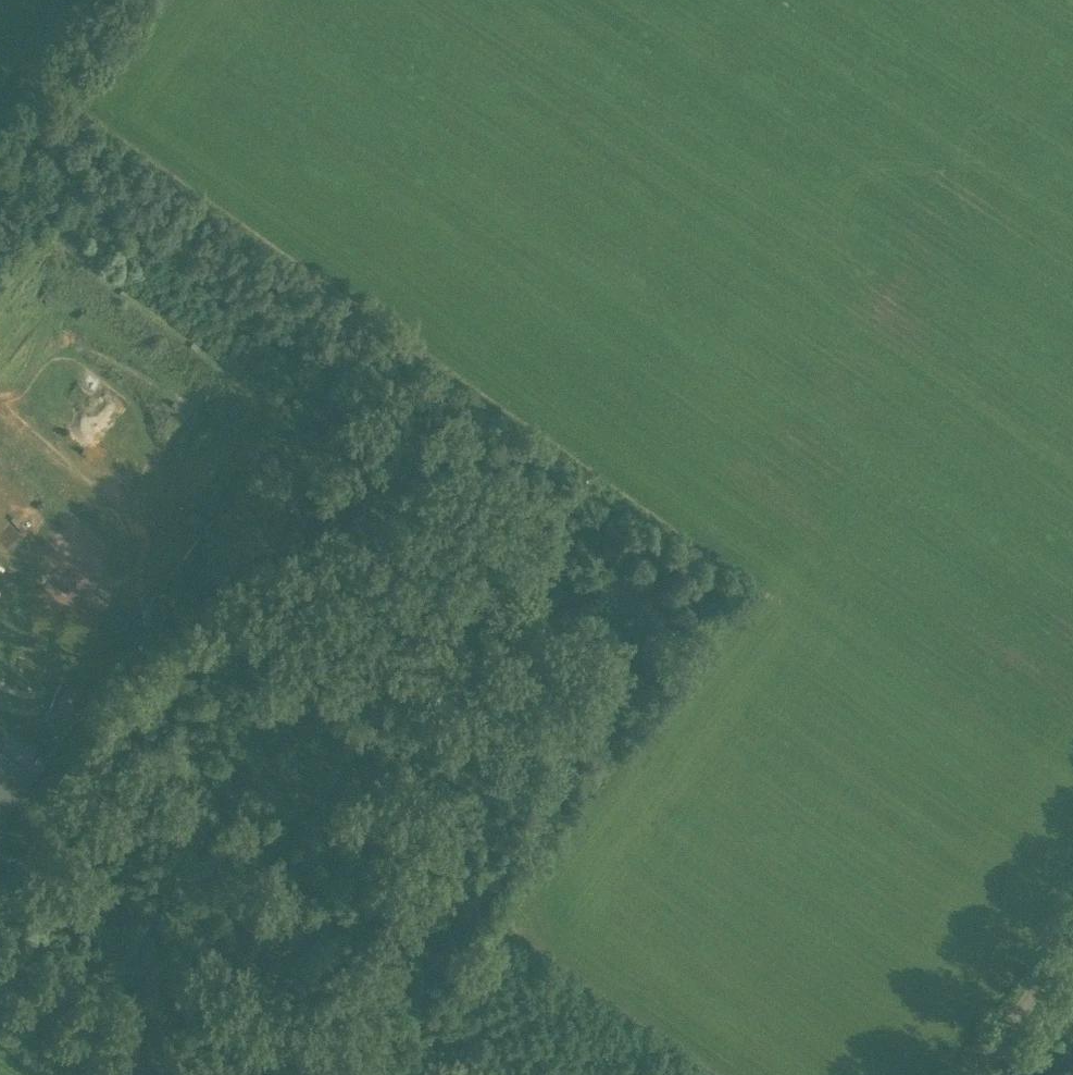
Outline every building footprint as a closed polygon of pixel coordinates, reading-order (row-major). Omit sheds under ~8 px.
[(31,767),(42,752),(9,729),(0,742),(0,745),(31,767)]
